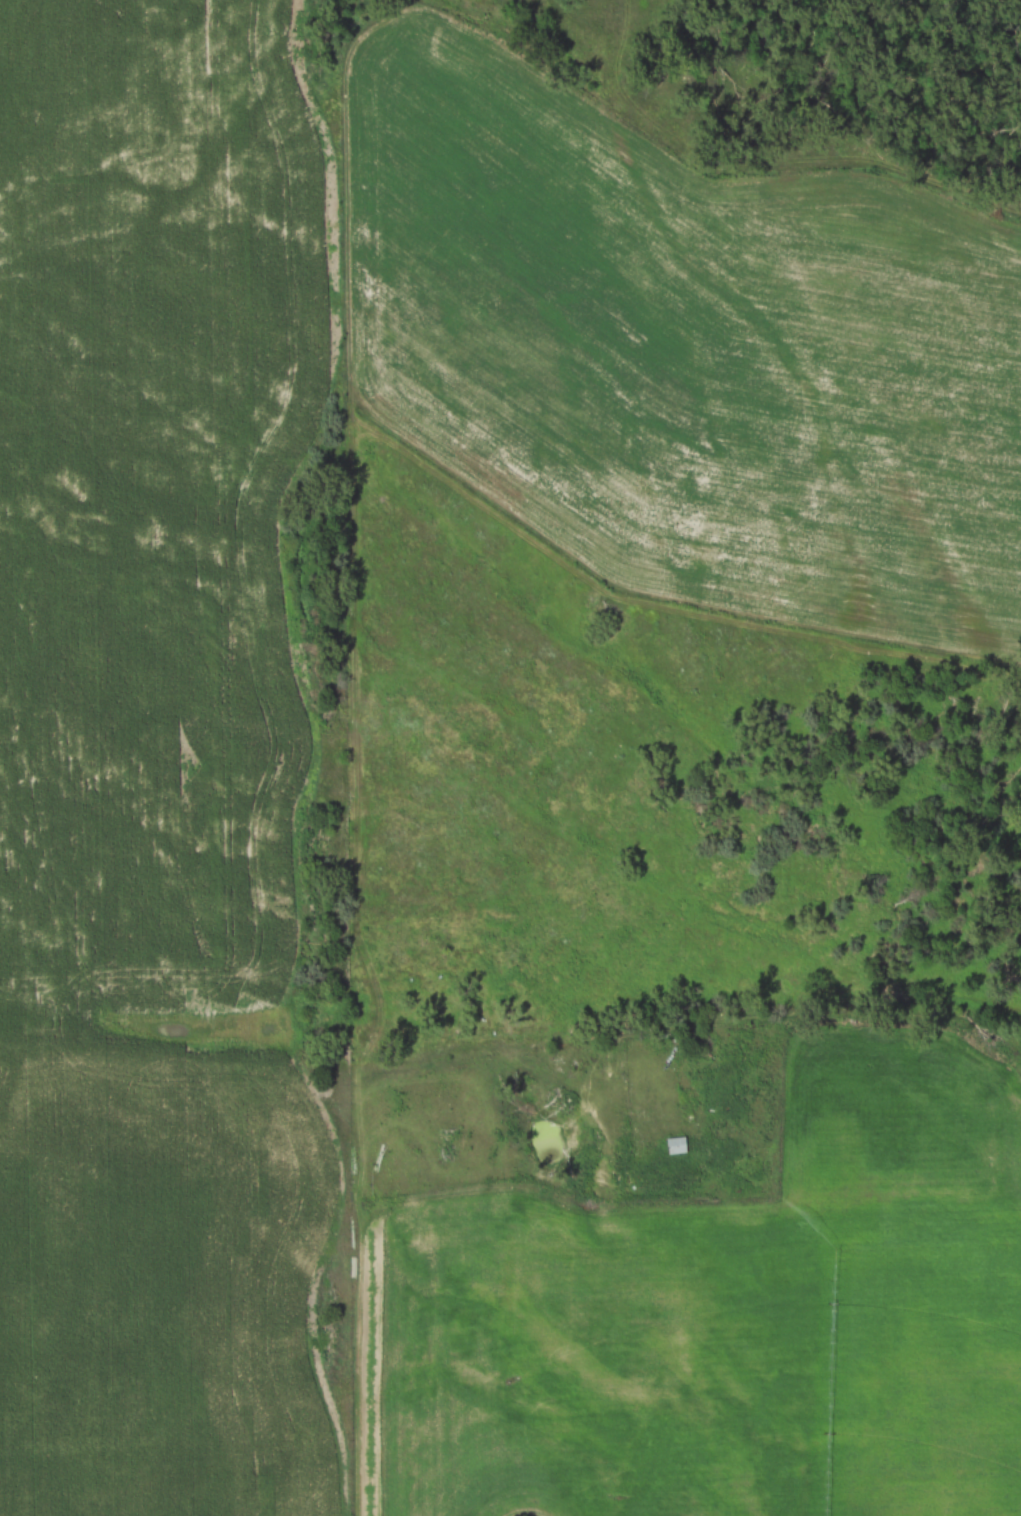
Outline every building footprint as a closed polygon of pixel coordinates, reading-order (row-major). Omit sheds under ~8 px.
[(683,1154),(682,1138),(663,1140),(664,1156),(683,1154)]
